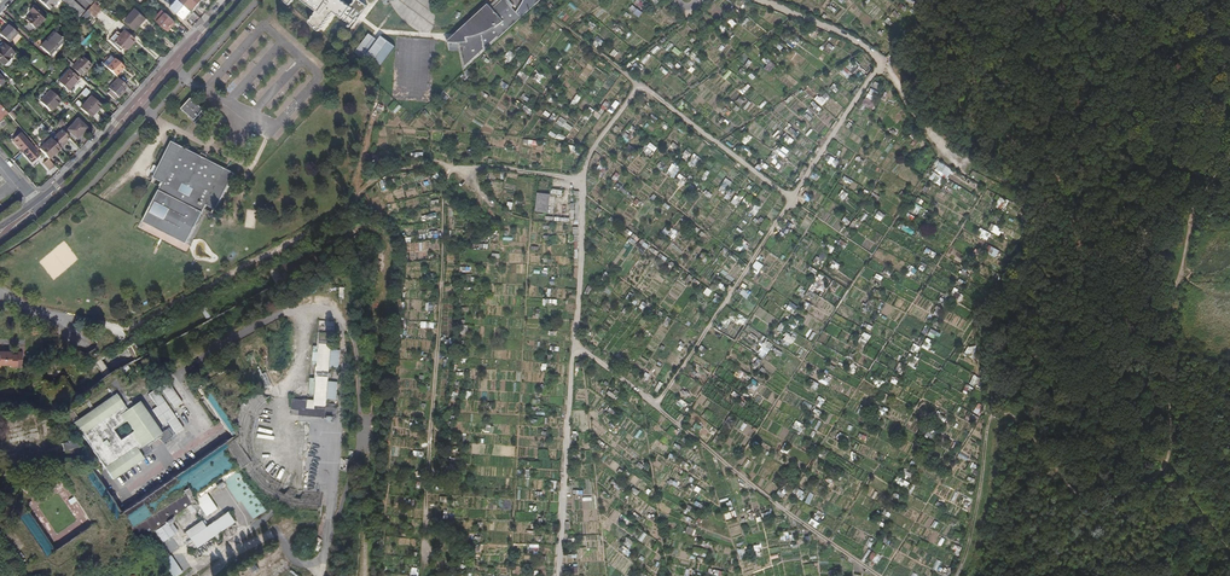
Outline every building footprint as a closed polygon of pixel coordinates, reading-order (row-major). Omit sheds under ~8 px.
[(50,9),(58,0),(40,0),(50,9)] [(79,17),(85,12),(72,0),(61,0),(79,17)] [(185,21),(202,0),(177,0),(170,9),(185,21)] [(515,12),(514,14),(511,10),(512,9),(511,8),(504,0),(501,0),(491,8),(485,2),(463,22),(464,26),(455,34),(447,33),(445,43),(459,43),(464,68),(529,10),(540,0),(523,0),(520,5),(515,12)] [(85,21),(89,15),(94,19),(101,9),(93,2),(81,17),(85,21)] [(46,16),(34,5),(29,10),(32,13),(25,19),(35,28),(46,16)] [(125,20),(136,30),(146,19),(136,9),(125,20)] [(640,17),(642,12),(636,9),(634,14),(640,17)] [(96,20),(102,26),(109,19),(102,13),(96,20)] [(167,13),(158,22),(168,31),(176,22),(167,13)] [(8,25),(0,33),(9,41),(17,32),(8,25)] [(64,41),(54,32),(40,47),(50,56),(64,41)] [(114,43),(125,53),(135,42),(125,32),(114,43)] [(382,66),(395,46),(380,36),(378,40),(368,33),(355,53),(366,60),(368,57),(382,66)] [(599,49),(604,42),(598,37),(593,44),(599,49)] [(4,43),(0,48),(0,61),(4,65),(15,53),(4,43)] [(671,43),(664,48),(667,51),(673,46),(671,43)] [(504,57),(510,62),(516,56),(510,50),(504,57)] [(111,54),(102,63),(107,68),(115,59),(111,54)] [(82,57),(72,68),(80,76),(83,72),(85,74),(92,65),(82,57)] [(115,59),(107,68),(115,76),(124,67),(115,59)] [(736,59),(732,63),(737,67),(740,64),(736,59)] [(845,67),(853,73),(857,68),(849,62),(845,67)] [(124,67),(115,76),(117,77),(121,73),(122,74),(126,69),(124,67)] [(845,67),(840,72),(847,79),(852,74),(845,67)] [(68,91),(78,80),(69,71),(59,82),(68,91)] [(524,84),(529,77),(521,71),(515,79),(524,84)] [(542,81),(545,76),(537,72),(535,77),(542,81)] [(772,85),(775,78),(767,74),(763,81),(772,85)] [(124,90),(127,86),(118,78),(108,89),(110,91),(109,94),(114,99),(117,97),(119,99),(126,92),(124,90)] [(500,79),(497,84),(506,89),(509,85),(500,79)] [(836,93),(839,89),(833,84),(830,89),(836,93)] [(50,91),(48,88),(38,99),(51,111),(61,100),(51,90),(50,91)] [(873,101),(877,91),(870,88),(866,98),(873,101)] [(816,101),(822,107),(831,98),(825,92),(816,101)] [(577,104),(581,97),(576,94),(572,101),(577,104)] [(776,94),(771,101),(776,104),(781,97),(776,94)] [(187,103),(192,97),(191,96),(180,108),(194,120),(196,118),(198,119),(195,123),(202,129),(210,119),(203,112),(205,109),(198,103),(193,108),(187,103)] [(198,103),(192,97),(187,103),(193,108),(198,103)] [(82,108),(91,118),(101,107),(92,98),(82,108)] [(530,114),(533,110),(517,101),(514,105),(530,114)] [(746,110),(751,103),(748,101),(743,108),(746,110)] [(812,101),(810,105),(819,112),(822,109),(812,101)] [(8,113),(5,109),(1,114),(0,114),(0,121),(8,113)] [(567,122),(560,117),(556,123),(562,127),(567,122)] [(67,130),(76,139),(86,128),(76,119),(67,130)] [(796,137),(799,134),(791,128),(789,131),(796,137)] [(61,129),(50,138),(58,147),(65,141),(69,137),(61,129)] [(32,163),(40,155),(20,133),(12,140),(32,163)] [(747,143),(752,138),(748,134),(743,140),(747,143)] [(790,145),(794,141),(788,135),(784,140),(790,145)] [(40,149),(48,159),(59,148),(58,147),(50,138),(48,140),(40,149)] [(164,234),(186,243),(206,203),(218,209),(236,172),(205,158),(204,157),(170,140),(153,177),(162,182),(142,222),(164,234)] [(784,148),(779,155),(784,158),(789,151),(784,148)] [(655,152),(646,149),(644,154),(654,157),(655,152)] [(681,157),(686,161),(691,155),(686,151),(681,157)] [(693,167),(701,159),(695,154),(687,163),(693,167)] [(43,164),(49,171),(54,166),(48,159),(43,164)] [(937,183),(941,177),(946,180),(952,170),(939,163),(934,171),(929,179),(937,183)] [(125,166),(118,173),(121,176),(128,170),(125,166)] [(672,166),(666,173),(673,178),(678,171),(672,166)] [(706,171),(701,178),(704,180),(709,173),(706,171)] [(813,172),(810,176),(816,181),(820,177),(813,172)] [(679,173),(675,180),(682,184),(686,177),(679,173)] [(383,180),(378,182),(384,191),(388,188),(383,180)] [(128,182),(121,188),(125,192),(132,186),(128,182)] [(910,192),(905,189),(903,191),(902,191),(899,194),(905,199),(910,192)] [(706,190),(703,194),(710,198),(713,194),(706,190)] [(549,212),(549,193),(536,192),(536,212),(549,212)] [(698,201),(704,205),(709,199),(703,195),(698,201)] [(996,204),(1001,207),(1006,200),(1000,197),(996,204)] [(86,211),(91,203),(87,200),(82,208),(86,211)] [(748,209),(755,215),(760,207),(753,202),(748,209)] [(108,204),(106,209),(130,220),(132,216),(108,204)] [(880,221),(885,215),(879,211),(875,217),(880,221)] [(908,228),(901,223),(898,227),(906,232),(908,228)] [(998,232),(999,225),(990,223),(989,230),(998,232)] [(673,239),(678,233),(672,227),(667,233),(673,239)] [(132,233),(155,243),(157,239),(134,229),(132,233)] [(422,232),(422,238),(438,238),(438,230),(429,231),(429,232),(422,232)] [(736,249),(745,253),(749,243),(741,239),(736,249)] [(840,239),(837,244),(845,249),(848,244),(840,239)] [(649,245),(642,240),(639,243),(642,245),(641,246),(646,249),(649,245)] [(178,256),(180,252),(163,244),(161,248),(178,256)] [(832,253),(835,248),(828,244),(825,249),(832,253)] [(334,252),(330,246),(325,248),(328,255),(334,252)] [(703,253),(699,256),(704,262),(707,259),(703,253)] [(57,283),(83,263),(80,259),(54,279),(57,283)] [(753,261),(750,271),(758,273),(760,263),(753,261)] [(127,263),(116,268),(118,273),(129,268),(127,263)] [(905,274),(911,277),(916,268),(911,265),(905,274)] [(282,281),(274,267),(269,270),(276,284),(282,281)] [(736,293),(748,298),(750,292),(739,287),(736,293)] [(796,295),(802,297),(805,290),(800,287),(796,295)] [(709,297),(713,291),(707,288),(704,293),(709,297)] [(958,299),(961,293),(953,289),(950,295),(958,299)] [(630,292),(625,298),(636,305),(638,301),(632,297),(634,294),(630,292)] [(717,294),(712,300),(716,303),(720,296),(717,294)] [(643,301),(639,307),(644,310),(648,304),(643,301)] [(812,306),(812,305),(806,301),(802,307),(809,311),(812,306)] [(217,316),(210,303),(199,308),(206,321),(217,316)] [(734,311),(731,318),(744,325),(748,319),(734,311)] [(788,325),(796,327),(799,319),(791,316),(788,325)] [(332,331),(333,322),(320,321),(320,330),(332,331)] [(777,329),(781,332),(786,326),(781,323),(777,329)] [(931,328),(928,335),(938,339),(941,333),(931,328)] [(863,331),(860,338),(868,342),(871,335),(863,331)] [(317,349),(320,349),(331,350),(331,345),(334,345),(335,333),(318,332),(317,349)] [(795,332),(791,336),(787,333),(781,341),(788,347),(798,334),(795,332)] [(922,346),(928,350),(933,340),(927,337),(922,346)] [(766,339),(757,354),(764,358),(773,344),(766,339)] [(147,354),(140,341),(128,347),(135,360),(147,354)] [(698,349),(705,353),(708,349),(701,345),(698,349)] [(771,350),(780,356),(783,352),(773,346),(771,350)] [(320,349),(319,365),(329,366),(331,350),(320,349)] [(10,363),(10,365),(21,365),(21,359),(16,359),(16,354),(11,354),(11,351),(0,350),(0,363),(10,363)] [(16,359),(21,359),(22,351),(11,351),(11,354),(16,354),(16,359)] [(753,365),(756,368),(761,361),(758,358),(753,365)] [(62,366),(71,374),(76,368),(67,361),(62,366)] [(121,367),(129,384),(140,379),(132,362),(121,367)] [(329,366),(319,365),(315,365),(314,381),(318,381),(316,401),(292,399),(292,410),(294,411),(294,410),(299,410),(299,415),(328,418),(328,416),(335,417),(338,415),(339,406),(336,404),(326,403),(328,377),(331,377),(331,371),(329,371),(329,366)] [(899,365),(895,369),(900,374),(904,370),(899,365)] [(203,396),(221,422),(240,409),(246,403),(225,369),(195,389),(201,398),(203,396)] [(736,369),(735,376),(743,378),(745,371),(736,369)] [(105,378),(115,394),(149,444),(153,441),(157,438),(134,405),(113,372),(109,375),(105,378)] [(271,385),(266,373),(260,376),(265,388),(271,385)] [(974,375),(969,384),(975,386),(979,377),(974,375)] [(748,386),(755,390),(760,383),(752,379),(748,386)] [(815,390),(819,384),(812,379),(808,385),(815,390)] [(659,381),(654,390),(658,392),(663,383),(659,381)] [(166,382),(160,387),(175,408),(181,403),(166,382)] [(968,395),(972,387),(966,384),(963,392),(968,395)] [(156,406),(152,409),(162,425),(167,422),(175,434),(182,430),(157,388),(148,393),(156,406)] [(684,389),(681,392),(687,398),(690,394),(684,389)] [(606,395),(616,400),(618,396),(608,390),(606,395)] [(322,510),(323,493),(303,492),(301,499),(295,497),(296,489),(290,488),(286,494),(282,493),(278,491),(282,484),(270,476),(263,466),(260,461),(254,442),(255,427),(261,412),(268,405),(266,399),(263,395),(262,394),(260,392),(256,396),(247,404),(240,409),(238,413),(234,428),(239,428),(237,442),(244,452),(252,463),(244,468),(265,494),(278,500),(287,504),(322,510)] [(149,444),(115,394),(73,422),(112,479),(143,459),(142,458),(152,451),(149,444)] [(818,396),(815,403),(821,406),(825,399),(818,396)] [(681,408),(685,403),(680,398),(676,403),(681,408)] [(139,402),(134,405),(157,438),(163,444),(172,437),(167,429),(161,433),(139,402)] [(185,423),(192,418),(184,406),(177,411),(185,423)] [(812,406),(810,410),(820,415),(822,411),(812,406)] [(120,512),(135,540),(148,531),(163,522),(165,523),(166,524),(169,524),(170,523),(170,521),(170,517),(190,503),(200,515),(205,512),(206,515),(217,508),(206,492),(217,485),(219,486),(221,487),(223,485),(224,482),(223,480),(224,479),(227,483),(226,484),(238,502),(241,501),(253,518),(266,509),(239,470),(242,467),(250,462),(236,441),(237,429),(234,429),(236,417),(223,426),(230,436),(151,490),(120,512)] [(616,432),(620,428),(613,422),(609,426),(616,432)] [(739,429),(744,432),(748,425),(743,422),(739,429)] [(924,437),(931,441),(936,432),(929,428),(924,437)] [(172,439),(177,447),(190,439),(185,431),(172,439)] [(63,451),(78,448),(77,440),(73,441),(72,438),(73,437),(72,437),(70,436),(69,435),(67,436),(65,437),(64,438),(64,440),(65,443),(62,444),(63,451)] [(850,458),(856,460),(858,454),(852,452),(850,458)] [(959,453),(957,456),(967,461),(969,457),(959,453)] [(746,469),(751,461),(747,458),(742,466),(746,469)] [(680,465),(687,470),(690,465),(682,460),(680,465)] [(800,476),(796,474),(791,482),(795,484),(800,476)] [(105,477),(100,481),(104,488),(109,484),(105,477)] [(906,485),(908,482),(900,477),(898,480),(906,485)] [(915,485),(911,483),(907,492),(911,494),(915,485)] [(107,489),(111,496),(118,492),(115,485),(107,489)] [(788,487),(786,485),(783,491),(780,489),(777,494),(783,498),(789,487),(788,487)] [(804,492),(797,487),(794,492),(801,496),(804,492)] [(208,527),(204,521),(188,532),(192,538),(191,538),(198,549),(209,541),(208,539),(213,535),(218,540),(223,537),(219,531),(224,528),(225,530),(237,521),(230,511),(208,527)] [(750,522),(761,520),(761,517),(754,518),(753,512),(749,513),(750,522)] [(808,523),(817,529),(820,523),(812,517),(808,523)] [(172,536),(164,524),(155,531),(163,543),(172,536)] [(694,536),(696,529),(688,526),(685,533),(694,536)] [(173,537),(164,542),(170,553),(179,549),(173,537)] [(875,540),(869,537),(865,545),(870,547),(875,540)] [(624,543),(632,547),(635,541),(627,538),(624,543)] [(10,547),(14,554),(24,549),(21,542),(12,546),(10,547)] [(172,575),(178,575),(182,574),(161,544),(158,546),(167,558),(163,561),(172,575)] [(622,545),(619,550),(625,554),(629,549),(622,545)] [(872,551),(869,558),(876,562),(880,555),(872,551)]
